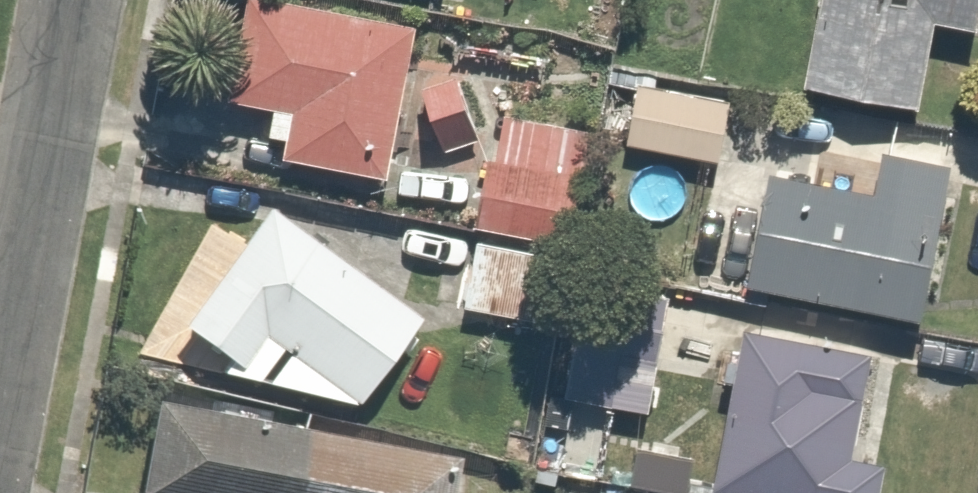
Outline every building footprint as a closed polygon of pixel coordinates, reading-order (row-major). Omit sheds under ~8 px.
[(411,27),(284,0),(231,0),(212,90),(289,106),(279,152),(380,173),(411,27)] [(976,0),(816,0),(799,82),(910,104),(927,21),(970,30),(976,0)] [(634,71),(622,136),(718,155),(730,90),(634,71)] [(467,75),(423,83),(436,153),(480,145),(467,75)] [(572,120),(497,110),(492,146),(481,145),(470,224),(556,236),(572,120)] [(867,185),(741,155),(710,288),(759,299),(764,280),(914,315),(952,156),(878,138),(867,185)] [(347,402),(409,320),(262,211),(171,334),(229,377),(347,402)] [(526,237),(470,230),(461,300),(516,307),(526,237)] [(656,359),(668,286),(579,271),(558,392),(611,401),(620,352),(656,359)] [(868,349),(739,323),(707,484),(755,492),(869,492),(876,457),(848,451),(868,349)] [(150,399),(131,492),(445,492),(452,458),(150,399)] [(592,479),(590,492),(670,492),(592,479)]
